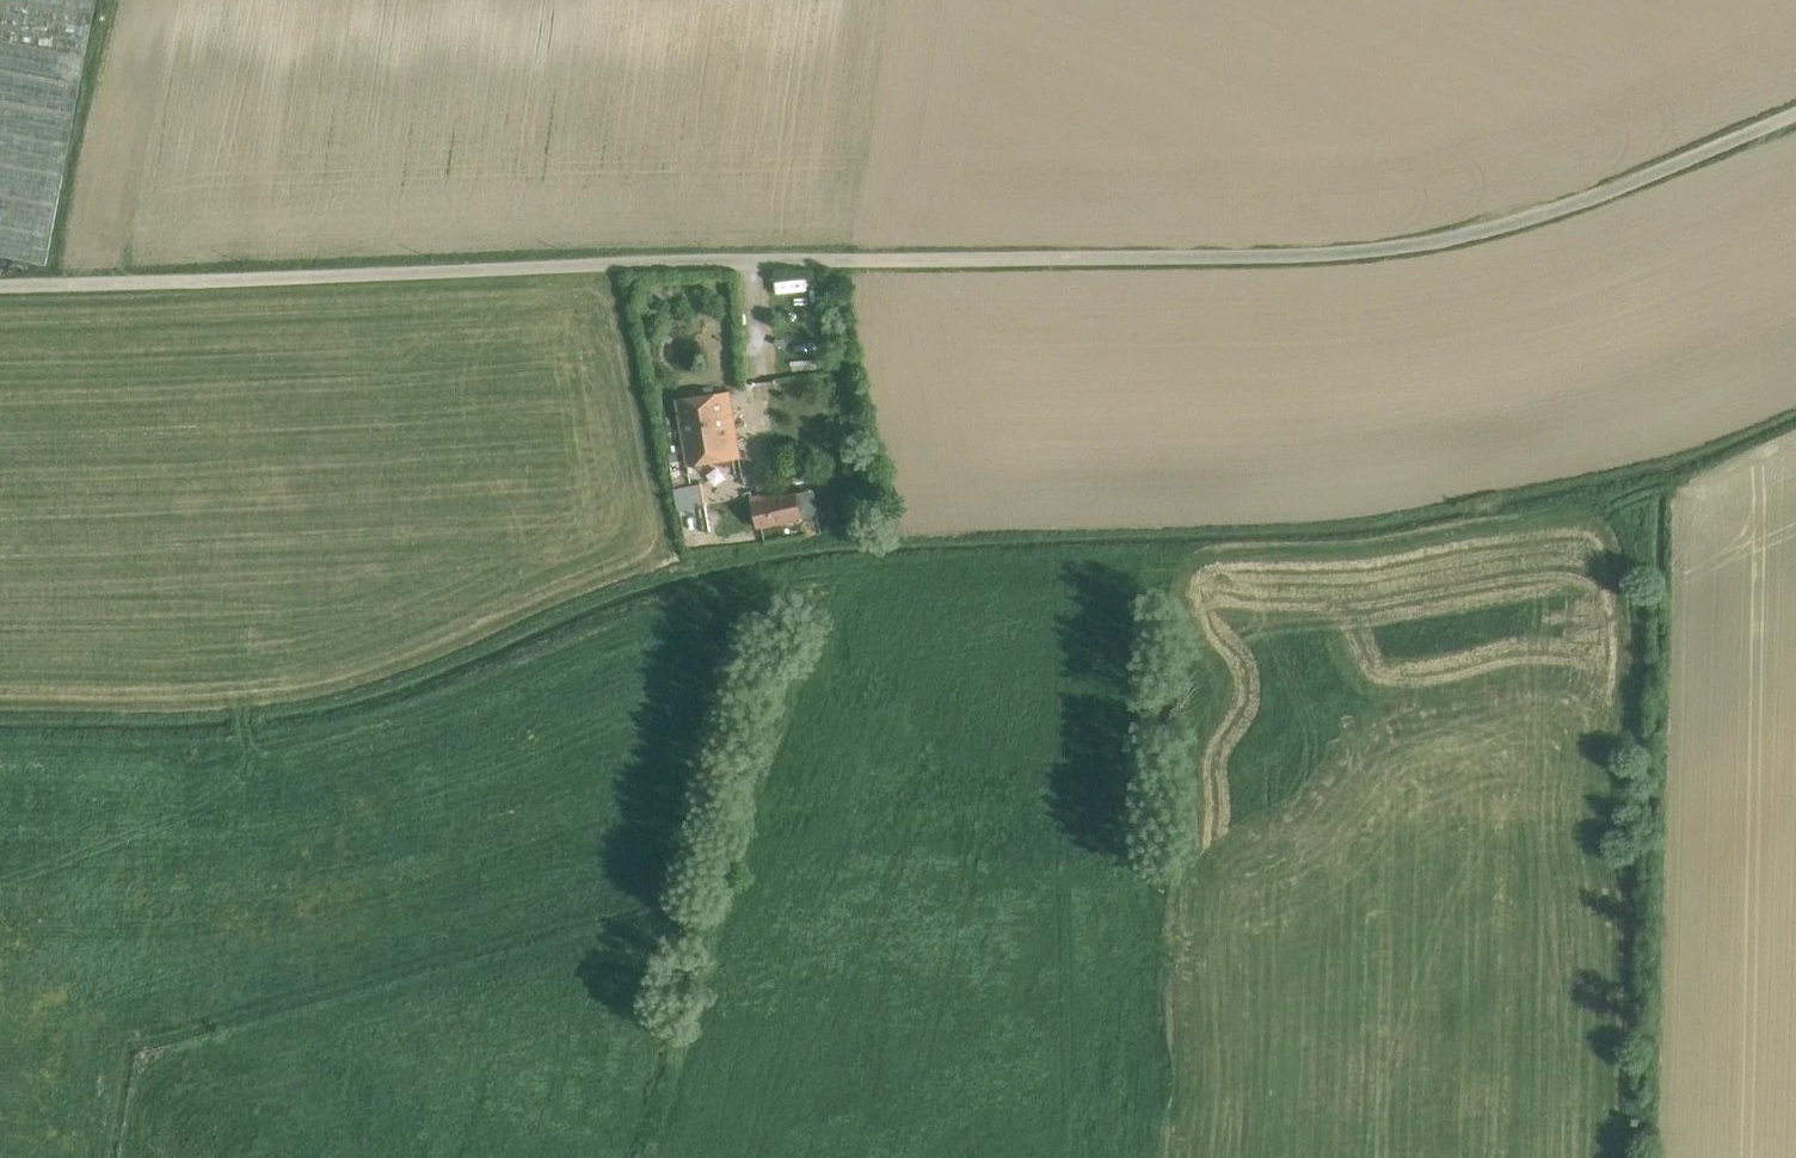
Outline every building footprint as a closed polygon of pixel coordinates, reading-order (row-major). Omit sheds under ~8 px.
[(44,266),(95,0),(0,0),(0,257),(44,266)] [(643,284),(634,285),(636,298),(645,296),(643,284)] [(728,394),(678,401),(689,464),(739,457),(728,394)] [(700,486),(677,491),(679,507),(703,503),(700,486)] [(814,489),(795,493),(801,518),(820,513),(814,489)] [(795,493),(753,503),(759,527),(801,518),(795,493)]
